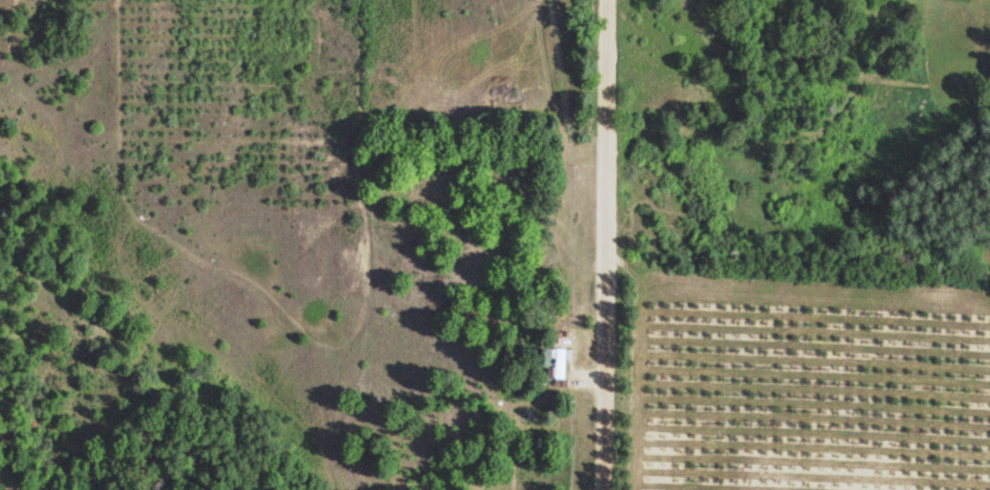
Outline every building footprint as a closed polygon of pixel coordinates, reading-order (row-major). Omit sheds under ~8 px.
[(566,380),(566,351),(552,351),(552,367),(545,367),(545,380),(566,380)]
